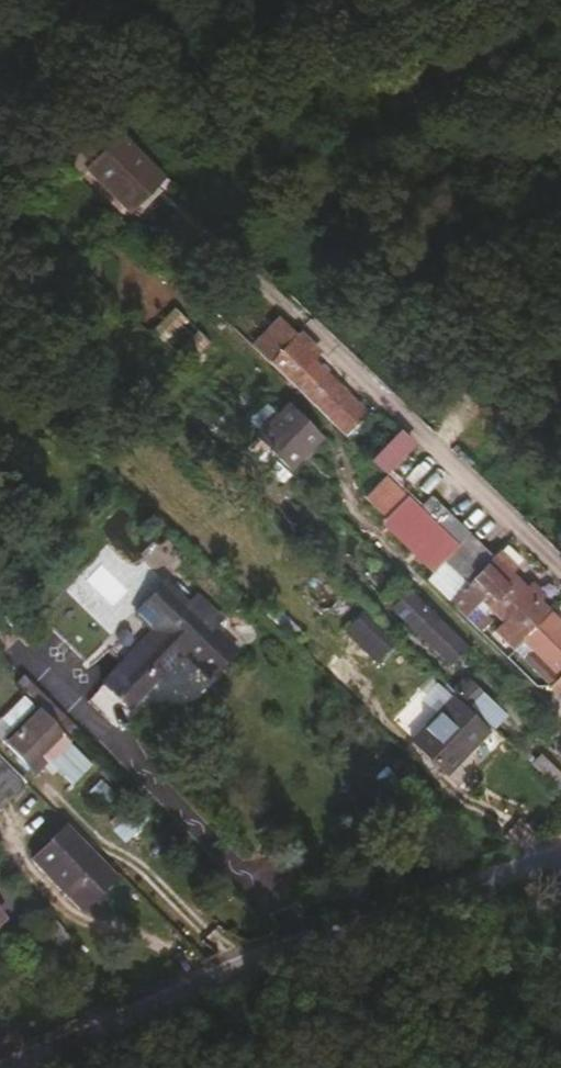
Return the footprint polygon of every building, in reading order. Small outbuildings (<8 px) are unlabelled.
[(68,141),(98,170),(121,145),(92,117),(68,141)] [(121,145),(98,170),(88,180),(133,222),(166,189),(121,145)] [(248,341),(343,431),(366,407),(311,353),(316,347),(278,310),(248,341)] [(247,402),(224,423),(255,454),(278,431),(247,402)] [(278,431),(255,454),(287,485),(320,450),(288,420),(278,431)] [(385,470),(411,437),(395,424),(368,457),(385,470)] [(470,590),(482,602),(510,574),(497,562),(470,590)] [(531,596),(510,574),(482,602),(503,623),(531,596)] [(531,596),(503,623),(560,681),(560,626),(531,596)] [(340,625),(372,658),(394,638),(361,604),(340,625)] [(389,622),(445,676),(463,659),(407,605),(389,622)] [(184,673),(210,698),(234,674),(204,642),(212,634),(198,619),(89,728),(109,749),(184,673)] [(59,713),(72,701),(47,678),(35,689),(59,713)] [(469,694),(454,708),(489,742),(504,728),(469,694)] [(440,791),(484,748),(449,714),(405,757),(440,791)] [(14,753),(0,738),(0,767),(14,753)] [(39,781),(72,813),(84,799),(73,789),(85,776),(65,756),(39,781)] [(41,861),(27,875),(46,894),(74,923),(110,888),(63,841),(41,861)] [(46,944),(65,964),(72,958),(53,938),(46,944)] [(65,964),(46,944),(43,947),(62,968),(65,964)]
